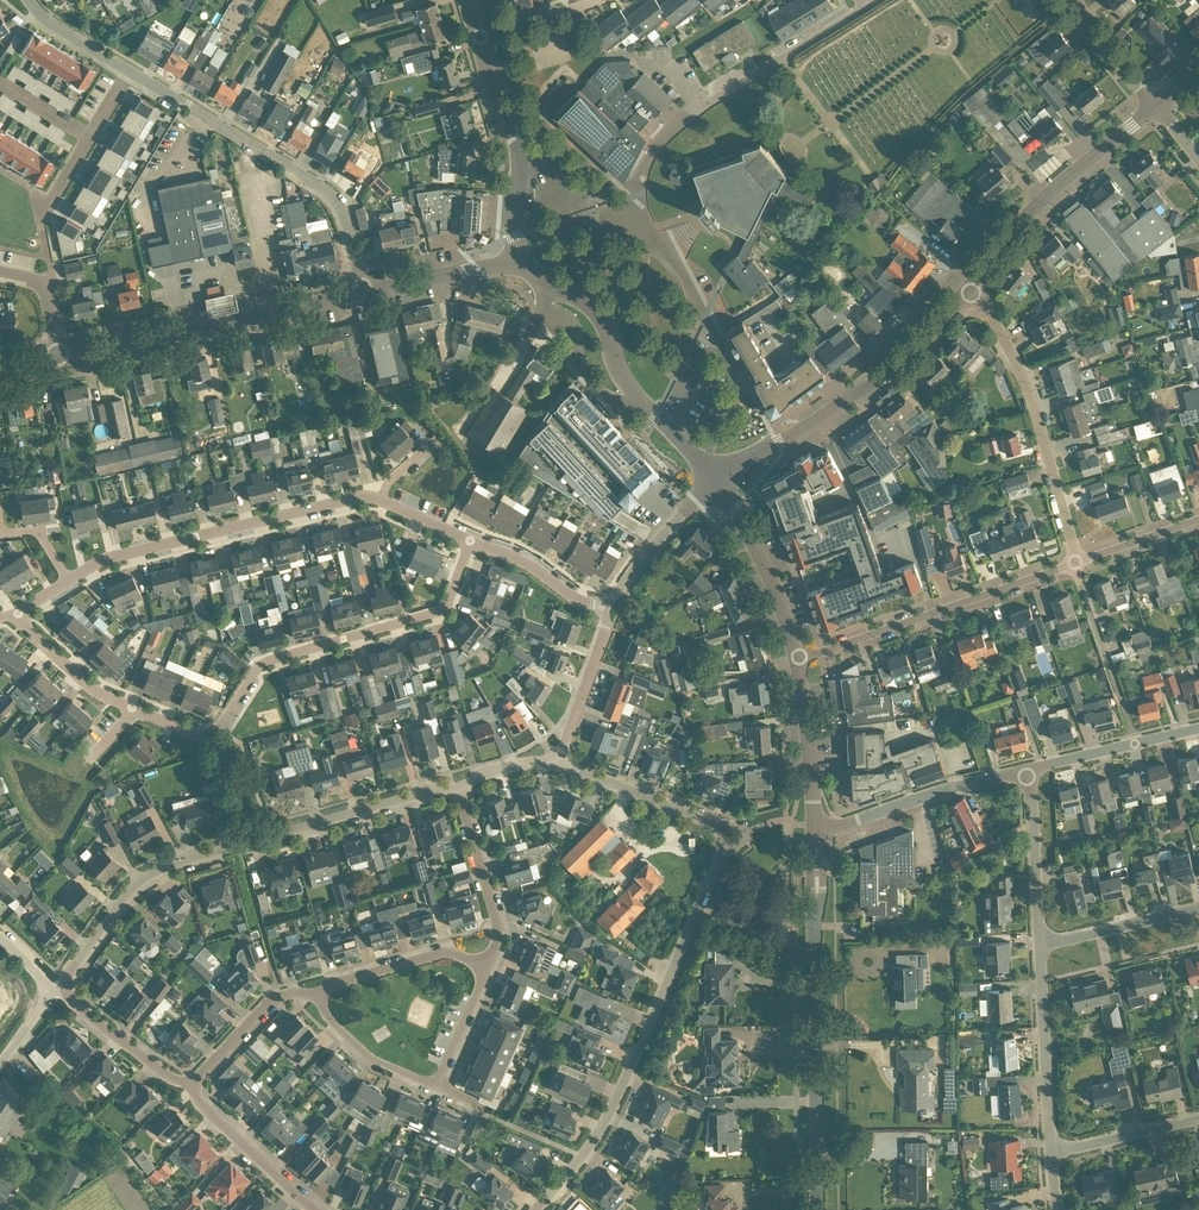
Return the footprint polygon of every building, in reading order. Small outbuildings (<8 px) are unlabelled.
[(155,9),(156,8),(151,0),(141,0),(139,2),(148,17),(157,11),(155,9)] [(178,3),(192,11),(198,0),(183,0),(178,3)] [(640,7),(655,27),(668,17),(666,14),(667,14),(660,5),(657,0),(649,0),(640,7)] [(660,5),(667,14),(666,14),(668,17),(675,26),(689,15),(678,0),(667,0),(660,5)] [(689,15),(703,4),(700,0),(678,0),(689,15)] [(714,10),(726,0),(706,0),(714,10)] [(782,8),(796,32),(809,24),(795,0),(782,8)] [(809,24),(822,16),(812,0),(795,0),(809,24)] [(822,16),(835,8),(830,0),(812,0),(822,16)] [(1121,13),(1130,6),(1136,1),(1135,0),(1113,0),(1111,1),(1121,13)] [(418,16),(420,23),(440,17),(436,2),(401,12),(403,20),(418,16)] [(392,3),(362,12),(366,25),(396,16),(392,3)] [(764,4),(759,9),(762,12),(767,8),(764,4)] [(640,7),(627,17),(633,27),(635,29),(639,35),(642,37),(655,27),(640,7)] [(1184,19),(1198,38),(1198,7),(1189,15),(1184,19)] [(721,8),(716,12),(719,17),(725,13),(721,8)] [(769,16),(783,40),(796,32),(782,8),(769,16)] [(620,9),(606,20),(621,39),(635,29),(633,27),(627,17),(620,9)] [(10,29),(0,13),(0,34),(10,29)] [(1148,15),(1137,27),(1162,50),(1157,55),(1171,68),(1174,64),(1175,64),(1188,51),(1193,46),(1173,27),(1171,29),(1154,13),(1150,17),(1148,15)] [(709,21),(704,14),(699,19),(704,25),(709,21)] [(392,60),(404,56),(402,49),(446,36),(440,17),(420,23),(423,32),(417,33),(416,31),(386,40),(392,60)] [(621,39),(606,20),(592,30),(605,48),(606,47),(608,50),(621,39)] [(123,21),(119,24),(123,31),(127,28),(123,21)] [(695,49),(706,66),(723,56),(729,67),(738,61),(736,58),(739,57),(734,49),(752,38),(741,21),(695,49)] [(192,45),(201,50),(215,28),(210,25),(208,27),(206,26),(200,35),(198,34),(192,45)] [(160,36),(172,44),(177,36),(177,35),(176,34),(178,31),(174,28),(172,31),(165,27),(160,36)] [(137,49),(154,59),(162,45),(154,40),(158,33),(150,28),(137,49)] [(215,28),(201,50),(210,55),(216,45),(214,44),(221,33),(214,29),(215,28)] [(335,35),(339,44),(349,39),(345,30),(335,35)] [(34,58),(46,39),(33,31),(22,50),(34,58)] [(1039,37),(1028,47),(1038,60),(1049,52),(1057,61),(1058,60),(1059,62),(1065,57),(1064,55),(1073,49),(1060,31),(1045,44),(1039,37)] [(12,53),(21,39),(15,35),(6,49),(12,53)] [(163,65),(179,74),(188,60),(181,56),(184,50),(186,51),(191,43),(180,36),(163,65)] [(254,44),(261,51),(268,43),(261,36),(254,44)] [(674,36),(667,42),(670,46),(677,40),(674,36)] [(648,37),(644,40),(650,48),(654,45),(648,37)] [(46,39),(34,58),(47,65),(58,47),(46,40),(47,39),(46,39)] [(287,43),(283,50),(295,57),(299,50),(287,43)] [(70,55),(58,47),(47,65),(59,73),(70,55)] [(436,47),(411,54),(416,71),(417,70),(427,67),(430,69),(433,68),(434,65),(436,65),(442,86),(459,82),(451,54),(440,57),(436,47)] [(260,86),(274,93),(295,57),(283,50),(281,49),(260,86)] [(1087,49),(1080,55),(1086,62),(1093,57),(1087,49)] [(70,55),(59,73),(71,80),(83,61),(82,61),(82,62),(70,55)] [(1023,55),(1017,59),(1023,66),(1029,62),(1023,55)] [(334,58),(332,65),(342,68),(344,62),(334,58)] [(579,87),(554,115),(574,133),(575,133),(576,135),(590,148),(590,147),(592,149),(592,150),(602,159),(603,158),(620,173),(623,172),(627,171),(640,146),(642,147),(647,137),(640,130),(652,117),(654,114),(656,116),(672,98),(644,72),(641,76),(631,67),(631,59),(605,61),(586,81),(587,82),(581,89),(579,87)] [(83,61),(71,80),(84,88),(86,84),(88,85),(93,77),(91,76),(95,69),(83,61)] [(244,73),(251,78),(259,66),(251,61),(244,73)] [(189,80),(205,89),(212,78),(211,78),(218,67),(210,62),(204,72),(196,68),(189,80)] [(21,68),(16,76),(21,79),(26,71),(21,68)] [(375,68),(364,71),(368,84),(370,84),(379,81),(375,68)] [(26,71),(21,79),(27,82),(31,74),(26,71)] [(1048,79),(1039,87),(1048,98),(1058,91),(1048,79)] [(214,95),(229,104),(237,91),(242,84),(234,80),(230,87),(222,82),(214,95)] [(307,84),(301,94),(306,98),(312,87),(313,85),(308,82),(307,84)] [(41,91),(46,94),(51,86),(46,83),(41,91)] [(1083,89),(1067,102),(1079,117),(1080,116),(1082,118),(1088,113),(1086,111),(1105,96),(1094,83),(1085,91),(1083,89)] [(46,94),(51,97),(56,89),(51,86),(46,94)] [(673,86),(668,91),(674,96),(678,91),(673,86)] [(238,110),(254,119),(266,99),(253,91),(248,99),(245,98),(238,110)] [(370,105),(364,94),(360,101),(368,107),(370,105)] [(155,121),(161,110),(140,97),(134,107),(132,105),(126,116),(144,126),(149,117),(155,121)] [(70,98),(65,106),(70,109),(75,101),(70,98)] [(436,99),(414,106),(414,107),(416,115),(417,117),(439,110),(436,99)] [(449,113),(441,116),(447,137),(456,134),(456,135),(473,130),(469,117),(471,115),(469,109),(467,109),(465,102),(448,107),(449,113)] [(1035,128),(1047,144),(1055,137),(1054,135),(1056,134),(1055,133),(1062,128),(1057,121),(1062,116),(1057,110),(1051,103),(1046,108),(1045,106),(1038,112),(1044,119),(1037,124),(1034,127),(1035,128)] [(301,115),(309,121),(317,110),(308,104),(301,115)] [(14,105),(9,114),(14,117),(19,109),(14,105)] [(19,109),(14,117),(19,120),(24,112),(19,109)] [(1025,109),(1008,123),(1019,136),(1025,131),(1028,134),(1035,128),(1034,127),(1037,124),(1025,109)] [(285,121),(290,113),(284,110),(279,117),(270,112),(263,124),(278,133),(285,121)] [(333,110),(325,123),(333,128),(341,114),(333,110)] [(144,126),(126,116),(120,126),(122,127),(116,136),(138,149),(144,139),(138,135),(144,126)] [(38,120),(33,128),(39,131),(43,123),(38,120)] [(43,123),(39,131),(44,135),(49,126),(43,123)] [(287,139),(303,148),(311,136),(310,135),(314,128),(308,124),(303,131),(295,126),(287,139)] [(327,130),(312,154),(328,163),(342,140),(327,130)] [(5,160),(18,138),(5,131),(0,140),(0,157),(5,160)] [(138,149),(116,136),(111,145),(109,144),(103,154),(120,165),(126,156),(131,160),(138,149)] [(62,137),(58,143),(69,150),(73,144),(62,137)] [(356,150),(376,162),(372,169),(379,173),(381,171),(385,165),(377,160),(382,152),(377,145),(364,137),(356,150)] [(5,160),(17,167),(30,146),(18,138),(5,160)] [(438,176),(442,176),(442,169),(457,170),(457,168),(473,169),(474,148),(457,146),(457,143),(437,148),(441,158),(438,157),(437,166),(439,166),(438,176)] [(750,233),(739,256),(743,260),(749,254),(757,237),(781,190),(810,204),(817,189),(786,174),(787,172),(774,158),(761,143),(743,149),(686,168),(680,165),(673,167),(670,174),(672,180),(679,183),(685,181),(688,175),(688,174),(695,172),(705,204),(701,207),(706,213),(705,213),(709,218),(710,217),(715,223),(720,218),(750,233)] [(1004,173),(1015,163),(999,143),(986,153),(993,162),(987,168),(991,172),(979,182),(992,197),(1011,181),(1004,173)] [(42,153),(30,146),(17,167),(29,174),(28,175),(28,176),(42,153)] [(1127,171),(1136,182),(1143,176),(1143,177),(1146,175),(1155,186),(1163,180),(1154,168),(1160,164),(1151,151),(1134,165),(1127,171)] [(364,167),(355,162),(359,155),(353,152),(349,158),(348,158),(340,171),(356,180),(364,167)] [(42,153),(28,176),(41,183),(49,171),(51,172),(56,164),(54,163),(55,161),(42,153)] [(120,165),(103,154),(96,164),(98,166),(93,175),(114,188),(121,177),(115,174),(120,165)] [(1054,155),(1037,169),(1044,178),(1062,163),(1054,155)] [(137,175),(130,171),(126,178),(132,182),(137,175)] [(369,182),(381,193),(389,185),(377,173),(369,182)] [(932,173),(906,204),(929,222),(932,218),(941,226),(936,231),(952,244),(979,212),(932,173)] [(114,188),(93,175),(87,184),(85,183),(79,193),(97,204),(102,195),(108,198),(114,188)] [(210,176),(158,187),(163,211),(223,198),(220,186),(213,188),(210,176)] [(869,182),(876,190),(883,185),(876,177),(869,182)] [(1087,197),(1096,207),(1100,213),(1123,194),(1110,179),(1087,197)] [(358,195),(364,200),(374,189),(368,184),(358,195)] [(479,231),(481,199),(471,198),(471,196),(472,188),(451,187),(416,192),(417,194),(419,203),(420,208),(421,208),(423,220),(425,219),(427,230),(436,228),(434,218),(441,217),(440,229),(469,232),(469,230),(479,231)] [(1147,196),(1149,199),(1156,207),(1160,212),(1169,205),(1156,189),(1147,196)] [(97,204),(79,193),(73,203),(75,204),(69,214),(91,227),(97,216),(91,213),(97,204)] [(417,194),(409,195),(410,204),(419,203),(417,194)] [(223,198),(163,211),(169,240),(174,261),(233,248),(229,231),(237,230),(240,229),(233,196),(223,198)] [(1063,215),(1114,280),(1138,261),(1086,196),(1063,215)] [(1156,207),(1149,199),(1154,206),(1117,234),(1138,261),(1148,253),(1165,240),(1174,232),(1155,208),(1156,207)] [(393,208),(393,211),(401,244),(420,240),(414,214),(405,216),(403,206),(393,208)] [(1167,222),(1178,225),(1182,213),(1171,210),(1167,222)] [(401,244),(393,211),(375,215),(380,236),(373,238),(376,249),(401,244)] [(82,228),(67,218),(61,228),(59,227),(57,230),(62,254),(77,251),(75,239),(82,228)] [(292,236),(279,239),(288,279),(339,268),(341,265),(336,240),(317,244),(314,231),(311,232),(308,222),(290,226),(292,236)] [(237,230),(229,231),(233,248),(237,266),(254,262),(247,234),(238,236),(237,230)] [(897,254),(877,279),(903,303),(937,262),(900,232),(892,242),(912,258),(905,267),(901,263),(904,260),(897,254)] [(1165,240),(1148,253),(1150,255),(1177,252),(1174,232),(1165,240)] [(149,245),(147,245),(152,265),(174,261),(169,240),(163,242),(162,235),(148,238),(149,245)] [(1082,253),(1080,251),(1072,242),(1067,247),(1055,235),(1041,247),(1046,253),(1039,259),(1051,280),(1060,275),(1055,265),(1063,257),(1060,253),(1062,251),(1072,261),(1082,253)] [(1171,264),(1173,274),(1180,273),(1188,271),(1198,270),(1198,253),(1177,256),(1178,263),(1171,264)] [(725,265),(738,280),(757,263),(753,258),(752,258),(749,254),(743,260),(739,256),(738,254),(725,265)] [(64,264),(68,279),(84,275),(80,260),(64,264)] [(1001,282),(1016,294),(1032,274),(1017,262),(1001,282)] [(104,267),(108,284),(123,281),(119,263),(104,267)] [(757,263),(738,280),(750,295),(752,293),(753,294),(771,278),(757,263)] [(870,309),(858,321),(872,335),(903,303),(877,279),(866,269),(858,277),(875,293),(865,304),(870,309)] [(127,282),(125,283),(127,290),(119,292),(122,307),(139,303),(136,288),(135,288),(134,283),(139,282),(136,270),(125,273),(127,282)] [(794,270),(787,275),(793,282),(799,277),(794,270)] [(1181,281),(1182,288),(1198,286),(1198,270),(1188,271),(1189,280),(1181,281)] [(774,286),(782,295),(795,285),(793,282),(787,275),(774,286)] [(1040,278),(1033,282),(1043,299),(1050,295),(1040,278)] [(1126,285),(1127,288),(1130,290),(1133,289),(1135,287),(1134,283),(1131,282),(1128,282),(1126,285)] [(219,284),(207,287),(209,295),(221,292),(219,284)] [(73,303),(76,317),(97,312),(96,310),(107,308),(106,301),(104,302),(101,289),(91,291),(90,285),(83,287),(85,300),(73,303)] [(817,286),(811,291),(817,299),(824,294),(817,286)] [(1163,289),(1166,303),(1168,302),(1179,300),(1176,286),(1163,289)] [(1122,295),(1126,309),(1133,308),(1130,293),(1122,295)] [(234,294),(207,300),(211,317),(238,311),(234,294)] [(1073,296),(1064,302),(1069,311),(1079,305),(1073,296)] [(810,337),(802,343),(811,354),(818,364),(825,358),(833,367),(861,345),(860,345),(867,339),(845,314),(837,305),(831,298),(812,313),(830,336),(817,346),(810,337)] [(777,299),(725,331),(733,344),(732,345),(738,354),(739,353),(752,374),(755,371),(759,378),(755,380),(768,404),(767,404),(772,414),(782,409),(781,408),(792,398),(795,401),(828,377),(825,373),(818,364),(811,354),(778,378),(768,364),(769,363),(746,326),(751,323),(781,304),(777,299)] [(16,328),(14,309),(13,309),(12,300),(3,301),(4,310),(0,311),(0,329),(16,328)] [(843,300),(837,305),(845,314),(851,309),(843,300)] [(1163,303),(1155,305),(1158,319),(1169,317),(1182,315),(1183,315),(1180,300),(1179,300),(1168,302),(1166,303),(1163,303)] [(1040,322),(1032,327),(1040,342),(1060,331),(1053,319),(1063,314),(1056,302),(1035,313),(1040,322)] [(439,303),(402,312),(408,338),(425,334),(425,335),(427,334),(425,326),(427,326),(434,357),(446,354),(439,324),(443,323),(439,303)] [(453,343),(457,364),(467,361),(474,333),(489,337),(488,341),(497,343),(498,341),(510,344),(516,323),(503,319),(504,313),(467,304),(462,323),(463,324),(460,335),(453,335),(453,343)] [(1112,306),(1116,325),(1126,323),(1122,304),(1112,306)] [(1185,310),(1189,326),(1198,324),(1198,323),(1198,307),(1185,310)] [(361,328),(374,383),(407,376),(398,334),(397,334),(392,314),(362,321),(364,328),(361,328)] [(351,323),(323,330),(336,385),(343,383),(345,395),(361,391),(358,379),(363,378),(351,323)] [(1193,342),(1198,341),(1198,323),(1198,324),(1189,326),(1193,342)] [(964,328),(945,349),(967,368),(981,352),(990,360),(995,354),(989,343),(977,332),(973,336),(964,328)] [(323,330),(309,333),(313,352),(328,349),(323,330)] [(279,340),(262,343),(267,363),(284,359),(284,358),(291,356),(300,354),(296,336),(279,340)] [(1175,348),(1166,350),(1168,358),(1189,353),(1187,344),(1189,344),(1187,336),(1185,336),(1175,339),(1177,347),(1176,348),(1175,348)] [(1108,337),(1100,340),(1104,350),(1112,347),(1108,337)] [(1080,348),(1084,358),(1104,350),(1100,340),(1080,348)] [(526,363),(507,396),(496,389),(469,434),(502,454),(528,409),(517,402),(536,369),(546,375),(557,358),(536,345),(525,363),(526,363)] [(232,350),(234,362),(236,369),(243,368),(245,378),(254,376),(251,366),(253,366),(248,346),(232,350)] [(454,353),(446,354),(434,357),(439,381),(443,381),(445,395),(463,392),(454,353)] [(1165,359),(1164,359),(1164,360),(1164,361),(1166,368),(1170,371),(1177,369),(1176,367),(1186,365),(1192,364),(1189,353),(1168,358),(1165,359)] [(300,354),(291,356),(293,361),(296,375),(313,371),(310,357),(301,359),(300,354)] [(919,375),(931,387),(951,367),(939,355),(919,375)] [(209,375),(210,375),(206,356),(189,360),(194,379),(202,377),(204,387),(212,386),(209,375)] [(1001,375),(1005,370),(998,357),(993,363),(1001,375)] [(1051,365),(1056,379),(1079,371),(1075,357),(1051,365)] [(253,369),(258,390),(266,388),(261,367),(253,369)] [(138,392),(141,404),(165,399),(161,377),(151,379),(149,369),(133,373),(138,393),(138,392)] [(1076,388),(1078,395),(1092,390),(1100,388),(1098,381),(1084,385),(1079,371),(1056,379),(1060,393),(1076,388)] [(558,393),(515,460),(608,518),(624,503),(626,505),(637,496),(636,495),(642,489),(640,488),(657,472),(572,380),(558,393)] [(57,399),(63,423),(86,418),(87,419),(95,417),(96,423),(108,420),(104,402),(92,405),(87,383),(64,388),(66,397),(57,399)] [(896,385),(877,401),(882,408),(909,440),(936,479),(947,472),(947,465),(945,436),(934,419),(915,432),(907,421),(919,413),(896,385)] [(1065,406),(1069,420),(1100,410),(1098,402),(1112,398),(1108,385),(1100,388),(1092,390),(1078,395),(1081,401),(1065,406)] [(1184,403),(1186,409),(1195,407),(1198,406),(1198,389),(1188,391),(1191,401),(1184,403)] [(16,405),(7,407),(10,425),(29,422),(28,413),(33,412),(30,394),(15,397),(16,405)] [(209,399),(214,421),(223,419),(218,397),(209,399)] [(104,402),(108,420),(112,437),(129,433),(121,398),(104,402)] [(1195,407),(1188,409),(1192,421),(1198,419),(1195,407)] [(875,414),(868,418),(894,452),(900,448),(907,442),(909,440),(882,408),(875,414)] [(1092,413),(1069,420),(1074,434),(1090,429),(1087,421),(1094,419),(1092,413)] [(846,440),(842,443),(851,455),(852,455),(858,462),(875,450),(879,456),(872,461),(873,462),(881,472),(882,473),(882,474),(883,473),(900,461),(894,452),(868,418),(843,437),(846,440)] [(405,419),(390,432),(407,452),(410,449),(408,447),(415,440),(408,432),(413,427),(405,419)] [(938,425),(945,434),(953,428),(947,419),(938,425)] [(1115,421),(1108,424),(1109,429),(1109,431),(1117,429),(1115,421)] [(1148,421),(1134,425),(1138,438),(1152,434),(1148,421)] [(363,422),(356,424),(359,438),(366,437),(363,422)] [(1094,427),(1096,435),(1109,429),(1108,424),(1107,423),(1094,427)] [(348,425),(352,440),(359,438),(356,424),(348,425)] [(313,427),(306,429),(310,445),(317,443),(313,427)] [(1109,429),(1096,435),(1098,444),(1127,437),(1124,427),(1117,429),(1109,431),(1109,429)] [(306,429),(299,431),(303,446),(310,445),(306,429)] [(407,452),(390,432),(375,446),(382,455),(387,450),(395,459),(402,452),(404,455),(407,452)] [(1017,433),(1003,437),(1007,454),(1022,450),(1017,433)] [(178,435),(93,455),(98,474),(183,454),(178,435)] [(277,436),(269,438),(273,453),(281,451),(279,443),(277,436)] [(248,443),(252,459),(272,454),(269,438),(248,443)] [(996,439),(982,443),(985,454),(999,450),(996,439)] [(1185,472),(1189,482),(1198,479),(1198,483),(1198,441),(1190,444),(1198,467),(1185,472)] [(1077,448),(1085,473),(1102,468),(1100,463),(1108,461),(1106,453),(1098,456),(1094,442),(1077,448)] [(341,446),(330,449),(337,478),(338,481),(343,480),(342,477),(349,475),(343,453),(343,454),(341,446)] [(319,452),(321,461),(326,480),(337,478),(330,449),(319,452)] [(799,466),(764,484),(773,502),(785,538),(787,537),(796,565),(824,555),(824,554),(831,551),(832,552),(850,546),(859,574),(833,583),(834,584),(828,586),(828,585),(808,592),(821,628),(839,621),(839,620),(873,608),(871,602),(904,590),(904,591),(923,585),(914,562),(883,573),(858,502),(857,503),(829,449),(814,458),(810,452),(796,460),(799,466)] [(354,451),(343,453),(349,475),(360,472),(354,451)] [(305,456),(294,459),(301,489),(313,486),(308,465),(306,456),(305,456)] [(171,466),(172,469),(184,466),(182,458),(170,460),(171,466)] [(283,461),(282,462),(283,464),(290,492),(301,489),(294,459),(283,461)] [(162,468),(171,466),(170,460),(161,462),(162,468)] [(1176,463),(1151,472),(1158,490),(1161,489),(1164,499),(1182,493),(1180,487),(1184,486),(1184,487),(1185,486),(1177,462),(1176,463)] [(58,466),(47,468),(49,483),(60,481),(58,466)] [(190,466),(182,468),(185,477),(193,475),(190,466)] [(134,470),(136,481),(147,478),(144,467),(134,470)] [(242,470),(235,471),(239,490),(246,488),(249,501),(263,498),(257,472),(250,474),(251,480),(245,481),(242,470)] [(223,480),(217,481),(224,508),(236,505),(233,491),(239,490),(235,471),(228,472),(231,485),(224,487),(223,480)] [(263,471),(257,472),(263,498),(276,495),(272,478),(265,480),(263,471)] [(857,488),(864,504),(867,509),(891,496),(902,490),(893,471),(884,478),(882,474),(857,488)] [(1005,479),(1008,490),(1031,484),(1028,472),(1005,479)] [(1128,476),(1133,490),(1142,487),(1137,473),(1128,476)] [(1088,482),(1092,492),(1103,488),(1100,478),(1088,482)] [(80,480),(77,481),(80,494),(85,493),(83,485),(86,484),(85,479),(80,480)] [(224,508),(217,481),(211,483),(213,492),(207,494),(211,511),(224,508)] [(1117,497),(1110,500),(1116,515),(1131,510),(1122,487),(1114,489),(1117,497)] [(461,509),(473,516),(485,497),(473,489),(461,509)] [(183,490),(178,491),(184,517),(197,514),(193,497),(186,499),(183,490)] [(184,517),(178,491),(172,493),(174,502),(167,503),(171,521),(184,517)] [(1116,515),(1110,500),(1104,502),(1101,494),(1097,495),(1097,496),(1094,497),(1096,504),(1101,520),(1116,515)] [(54,496),(34,498),(37,519),(50,517),(49,508),(55,507),(54,496)] [(486,524),(488,520),(497,504),(485,497),(473,516),(486,524)] [(37,519),(34,498),(14,500),(16,513),(22,512),(23,521),(37,519)] [(488,520),(500,527),(512,507),(500,499),(497,504),(488,520)] [(153,500),(139,503),(144,522),(157,519),(153,500)] [(512,507),(500,527),(513,535),(525,514),(518,511),(522,505),(516,501),(513,507),(512,507)] [(95,503),(83,506),(88,527),(100,524),(95,503)] [(139,503),(126,506),(131,526),(144,522),(139,503)] [(88,527),(83,506),(72,508),(77,529),(88,527)] [(131,526),(126,506),(112,510),(117,529),(131,526)] [(1024,519),(1014,522),(1017,529),(1024,548),(1040,542),(1028,509),(1021,512),(1024,519)] [(522,533),(534,541),(547,519),(535,512),(522,533)] [(547,548),(550,544),(559,527),(547,519),(534,541),(547,548)] [(971,533),(978,553),(991,548),(994,558),(1024,548),(1017,529),(1014,522),(1003,526),(1006,534),(988,540),(984,529),(971,533)] [(380,523),(367,526),(373,552),(379,551),(377,542),(384,540),(380,523)] [(559,527),(550,544),(562,552),(574,531),(561,523),(559,527)] [(915,529),(924,561),(936,557),(927,525),(915,529)] [(367,526),(354,529),(356,539),(358,547),(366,545),(368,553),(373,552),(367,526)] [(677,551),(685,558),(685,559),(695,547),(706,557),(718,543),(699,526),(687,540),(677,551)] [(339,527),(326,530),(331,551),(337,549),(344,547),(343,543),(339,527)] [(619,528),(616,534),(624,538),(627,532),(619,528)] [(326,530),(312,533),(316,551),(319,561),(332,557),(331,551),(326,530)] [(632,540),(638,544),(641,538),(636,535),(632,540)] [(298,536),(285,539),(289,559),(303,556),(298,536)] [(289,559),(285,539),(271,542),(278,569),(291,566),(289,559)] [(566,559),(578,567),(590,546),(578,539),(566,559)] [(591,575),(593,571),(602,553),(598,550),(601,545),(594,541),(591,546),(590,546),(578,567),(591,575)] [(5,546),(8,551),(13,548),(10,543),(5,546)] [(408,562),(421,568),(431,545),(427,543),(426,547),(417,543),(412,553),(406,550),(401,561),(407,563),(408,562)] [(955,544),(939,549),(948,574),(967,568),(961,552),(959,553),(955,544)] [(431,545),(421,568),(431,573),(431,574),(439,577),(443,567),(438,564),(442,554),(433,550),(434,547),(431,545)] [(258,547),(244,550),(249,570),(262,567),(258,547)] [(602,553),(593,571),(605,578),(618,557),(605,549),(602,553)] [(249,570),(244,550),(231,553),(235,573),(249,570)] [(381,552),(374,554),(378,568),(384,566),(381,552)] [(24,554),(14,560),(25,578),(35,572),(24,554)] [(354,555),(346,557),(350,575),(358,573),(356,563),(354,555)] [(203,559),(208,579),(219,575),(226,603),(235,601),(231,583),(225,564),(218,566),(216,556),(203,559)] [(192,581),(208,579),(203,559),(188,562),(192,581)] [(4,566),(0,560),(0,583),(5,591),(15,585),(4,566)] [(14,560),(4,566),(15,585),(17,588),(21,585),(19,582),(25,578),(14,560)] [(1155,597),(1158,606),(1186,597),(1182,584),(1173,587),(1169,576),(1167,577),(1162,561),(1147,566),(1150,573),(1135,578),(1138,587),(1158,581),(1160,586),(1158,586),(1161,595),(1155,597)] [(363,562),(356,563),(358,573),(366,571),(363,562)] [(321,563),(313,565),(317,583),(325,581),(321,563)] [(176,565),(163,568),(169,594),(175,593),(172,584),(180,582),(176,565)] [(304,568),(308,585),(317,583),(313,565),(305,567),(305,568),(304,568)] [(169,594),(163,568),(150,572),(154,588),(160,587),(163,596),(169,594)] [(507,577),(524,583),(527,575),(510,569),(507,577)] [(335,570),(327,571),(329,579),(336,577),(335,570)] [(280,572),(272,574),(276,592),(284,590),(280,572)] [(481,572),(476,585),(495,592),(500,579),(481,572)] [(701,572),(688,586),(699,596),(715,589),(712,583),(701,572)] [(350,575),(349,575),(353,595),(363,592),(358,573),(350,575)] [(276,592),(272,574),(264,576),(268,594),(276,592)] [(378,574),(372,576),(374,586),(381,585),(378,574)] [(133,576),(120,582),(130,603),(135,601),(134,600),(142,596),(133,576)] [(695,605),(688,608),(690,612),(691,611),(693,617),(705,611),(706,612),(715,608),(713,604),(727,598),(729,600),(743,594),(735,576),(721,582),(722,585),(715,589),(699,596),(692,600),(695,605)] [(293,579),(289,580),(287,584),(287,588),(295,586),(293,579)] [(1095,584),(1101,601),(1107,599),(1109,607),(1128,600),(1125,592),(1130,591),(1127,583),(1113,588),(1110,579),(1095,584)] [(239,581),(231,583),(235,601),(243,599),(239,581)] [(325,581),(317,583),(325,615),(331,613),(335,625),(348,622),(343,602),(342,596),(329,599),(325,581)] [(130,603),(120,582),(107,588),(117,608),(124,605),(124,606),(130,603)] [(314,611),(303,613),(308,634),(321,630),(318,616),(325,615),(317,583),(308,585),(314,611)] [(386,583),(381,585),(387,611),(400,608),(396,591),(388,592),(386,583)] [(387,611),(381,585),(374,586),(377,595),(370,597),(374,614),(387,611)] [(495,592),(476,585),(471,598),(480,601),(477,607),(503,616),(505,609),(498,606),(503,593),(496,591),(495,592)] [(188,591),(192,609),(201,607),(197,589),(188,591)] [(252,590),(246,593),(248,598),(254,595),(252,590)] [(276,592),(279,605),(280,610),(288,608),(284,590),(276,592)] [(1068,593),(1052,599),(1058,616),(1060,623),(1057,624),(1062,637),(1081,630),(1068,593)] [(743,594),(729,600),(737,619),(751,612),(743,594)] [(168,595),(160,597),(162,609),(171,607),(169,599),(168,595)] [(343,602),(348,622),(361,619),(357,598),(343,602)] [(60,629),(69,638),(83,623),(78,619),(83,612),(74,603),(69,608),(65,604),(64,601),(57,606),(60,609),(59,610),(63,615),(68,620),(60,629)] [(239,605),(243,623),(253,621),(249,602),(239,605)] [(683,603),(661,613),(666,623),(688,614),(683,603)] [(280,610),(279,605),(267,608),(271,624),(255,628),(259,647),(283,641),(278,622),(283,621),(280,610)] [(1012,615),(1003,619),(1008,634),(1025,628),(1023,623),(1029,621),(1033,620),(1033,618),(1029,606),(1011,612),(1012,615)] [(288,611),(294,637),(308,634),(303,613),(301,607),(288,611)] [(554,618),(551,626),(560,629),(558,636),(572,641),(579,623),(565,618),(567,613),(554,607),(550,616),(554,618)] [(168,616),(166,622),(181,628),(187,612),(168,616)] [(470,613),(461,624),(480,640),(485,635),(493,626),(486,620),(483,624),(470,613)] [(491,622),(508,628),(511,620),(494,614),(491,622)] [(98,615),(93,620),(102,629),(107,624),(98,615)] [(1033,620),(1029,621),(1037,643),(1043,641),(1049,639),(1041,616),(1033,618),(1033,620)] [(135,617),(128,622),(134,629),(141,623),(135,617)] [(167,617),(156,620),(158,629),(162,631),(167,617)] [(1052,618),(1043,621),(1046,628),(1055,625),(1052,618)] [(524,619),(520,632),(530,635),(531,635),(539,638),(548,642),(552,629),(524,619)] [(228,629),(233,637),(245,631),(242,621),(228,629)] [(88,637),(93,642),(103,631),(93,622),(88,627),(83,623),(69,638),(79,647),(88,637)] [(480,640),(461,624),(452,634),(468,648),(477,637),(480,640)] [(764,652),(757,627),(731,634),(729,626),(709,632),(711,641),(730,636),(734,651),(743,649),(745,658),(746,657),(748,667),(767,662),(764,652)] [(147,641),(153,645),(161,631),(154,628),(147,641)] [(1147,628),(1132,633),(1132,635),(1139,653),(1146,651),(1154,648),(1147,628)] [(191,629),(182,632),(185,640),(194,637),(191,629)] [(1106,641),(1114,642),(1116,631),(1107,630),(1106,641)] [(90,656),(99,665),(113,650),(108,646),(113,640),(103,631),(93,642),(98,647),(90,656)] [(958,641),(967,668),(977,664),(974,655),(987,650),(988,655),(998,652),(993,638),(986,640),(983,632),(958,641)] [(437,634),(424,638),(431,666),(444,662),(442,653),(437,634)] [(201,635),(196,645),(201,648),(206,638),(201,635)] [(424,638),(410,642),(416,662),(417,661),(420,669),(431,666),(424,638)] [(655,654),(645,651),(648,644),(633,638),(626,654),(642,660),(642,659),(651,663),(655,654)] [(505,642),(501,649),(542,674),(546,666),(560,671),(567,654),(552,648),(552,649),(543,646),(538,657),(534,655),(533,656),(515,645),(513,648),(505,642)] [(931,643),(915,649),(920,663),(916,665),(921,682),(942,674),(936,658),(937,658),(931,643)] [(5,668),(16,652),(5,644),(0,651),(0,664),(5,668)] [(113,650),(99,665),(109,674),(118,664),(123,669),(136,654),(126,645),(118,655),(113,650)] [(396,646),(382,650),(389,670),(388,670),(390,678),(396,698),(406,695),(402,680),(404,676),(412,674),(409,664),(401,666),(396,646)] [(1111,655),(1113,662),(1131,656),(1129,649),(1111,655)] [(382,650),(369,654),(374,672),(377,682),(390,678),(388,670),(389,670),(382,650)] [(462,651),(459,655),(460,659),(461,661),(466,660),(467,656),(462,651)] [(16,652),(5,668),(17,676),(28,659),(16,652)] [(890,663),(880,666),(884,678),(894,674),(896,681),(906,678),(906,680),(914,677),(911,668),(912,668),(906,652),(888,658),(890,663)] [(225,661),(235,669),(240,663),(231,654),(225,661)] [(354,657),(341,661),(347,680),(359,677),(360,677),(354,657)] [(165,666),(147,658),(141,671),(148,674),(142,687),(154,692),(165,666)] [(460,659),(452,662),(458,680),(466,678),(461,661),(460,659)] [(341,661),(327,665),(333,684),(334,684),(347,680),(341,661)] [(842,676),(849,724),(895,718),(893,699),(892,693),(887,693),(886,690),(881,691),(879,681),(878,681),(877,672),(869,673),(860,674),(858,661),(842,670),(843,676),(842,676)] [(452,662),(444,664),(450,682),(458,680),(452,662)] [(184,674),(165,666),(154,692),(166,698),(171,685),(178,688),(184,674)] [(1021,666),(1009,670),(1016,689),(1027,685),(1021,666)] [(665,683),(674,681),(671,670),(670,667),(661,670),(665,683)] [(717,667),(699,672),(701,683),(720,679),(717,667)] [(527,692),(536,699),(540,701),(551,686),(537,677),(523,668),(518,675),(532,684),(527,692)] [(671,670),(674,681),(677,689),(695,684),(690,668),(677,672),(677,669),(671,670)] [(313,669),(300,673),(306,692),(318,689),(319,689),(313,669)] [(26,696),(31,702),(36,696),(51,680),(40,671),(21,692),(26,696)] [(952,671),(934,677),(939,692),(946,689),(948,693),(958,690),(952,671)] [(420,672),(412,674),(413,680),(417,692),(425,690),(420,672)] [(1141,677),(1144,690),(1163,685),(1160,672),(1141,677)] [(300,673),(286,677),(292,697),(306,692),(300,673)] [(202,682),(184,674),(178,688),(184,691),(179,703),(191,708),(202,682)] [(202,682),(191,708),(203,713),(208,701),(215,704),(224,682),(206,674),(206,675),(202,682)] [(511,688),(520,697),(527,690),(512,674),(504,680),(511,688)] [(1164,678),(1171,696),(1180,693),(1174,674),(1164,678)] [(618,675),(610,695),(646,706),(648,687),(618,675)] [(1193,705),(1198,704),(1198,676),(1182,680),(1185,690),(1189,689),(1193,705)] [(1065,682),(1072,702),(1082,698),(1075,679),(1065,682)] [(36,696),(31,702),(38,706),(43,711),(62,690),(51,680),(36,696)] [(652,680),(648,690),(650,691),(663,696),(667,686),(652,680)] [(739,685),(740,694),(741,703),(755,701),(769,699),(767,680),(752,682),(752,683),(739,685)] [(1064,680),(1055,683),(1060,697),(1067,694),(1064,683),(1065,683),(1064,680)] [(16,686),(13,683),(7,691),(10,694),(16,686)] [(377,684),(370,686),(375,703),(376,703),(383,701),(378,684),(377,684)] [(370,686),(362,688),(367,705),(368,705),(375,703),(370,686)] [(706,690),(708,699),(720,696),(718,687),(706,690)] [(520,697),(511,688),(505,693),(514,702),(520,697)] [(1139,703),(1142,717),(1160,713),(1157,700),(1163,699),(1160,689),(1146,692),(1149,700),(1139,703)] [(911,690),(892,693),(893,699),(912,697),(911,690)] [(4,714),(17,700),(11,693),(0,705),(0,711),(4,714)] [(352,697),(352,699),(353,704),(362,701),(360,694),(352,697)] [(610,695),(604,712),(619,718),(628,721),(631,714),(622,711),(626,701),(610,695)] [(1012,698),(1018,716),(1027,713),(1023,700),(1021,695),(1012,698)] [(337,696),(329,698),(334,715),(335,715),(342,713),(337,696)] [(1033,727),(1045,723),(1035,696),(1023,700),(1027,713),(1033,727)] [(292,697),(284,700),(293,727),(301,724),(299,718),(292,697)] [(1089,725),(1096,723),(1098,729),(1099,729),(1115,725),(1116,725),(1111,707),(1108,697),(1099,699),(1102,710),(1095,711),(1095,710),(1085,712),(1088,725),(1089,725)] [(62,722),(67,726),(84,707),(74,698),(58,716),(63,721),(62,722)] [(329,698),(321,700),(324,712),(326,717),(334,715),(329,698)] [(420,700),(426,717),(436,714),(432,698),(420,700)] [(503,715),(513,731),(526,723),(516,708),(515,708),(509,699),(503,704),(508,712),(503,715)] [(375,705),(379,719),(398,713),(395,700),(375,705)] [(489,704),(465,712),(470,727),(473,726),(479,742),(495,736),(489,721),(497,718),(489,704)] [(1056,709),(1059,720),(1050,722),(1054,739),(1065,736),(1066,740),(1073,738),(1072,735),(1074,734),(1067,706),(1056,709)] [(84,707),(67,726),(71,730),(73,729),(78,734),(95,716),(84,707)] [(360,710),(344,715),(347,726),(363,721),(360,710)] [(631,727),(635,729),(648,734),(653,720),(636,712),(631,727)] [(33,732),(42,722),(35,715),(18,734),(25,741),(27,739),(33,732)] [(447,715),(439,717),(449,750),(464,745),(459,728),(466,726),(462,715),(448,720),(447,715)] [(944,718),(938,719),(940,729),(947,727),(944,718)] [(702,725),(703,738),(722,736),(721,734),(729,734),(729,729),(743,727),(742,720),(702,725)] [(1017,730),(1010,732),(1014,749),(1029,745),(1025,729),(1024,729),(1022,720),(1016,722),(1017,730)] [(410,728),(418,759),(439,753),(430,722),(410,728)] [(677,722),(670,734),(679,739),(676,746),(688,750),(685,727),(677,722)] [(591,742),(617,752),(624,734),(599,723),(591,742)] [(981,726),(983,733),(992,730),(991,723),(981,726)] [(312,726),(314,734),(322,732),(320,724),(312,726)] [(1008,724),(993,727),(998,752),(1014,749),(1010,732),(1008,724)] [(746,726),(748,749),(754,749),(771,748),(770,725),(746,726)] [(377,750),(382,769),(407,762),(398,730),(386,734),(389,746),(377,750)] [(863,730),(849,731),(852,795),(861,801),(945,771),(940,758),(933,738),(915,744),(916,747),(900,753),(901,758),(883,765),(882,749),(886,749),(885,730),(863,731),(863,730)] [(634,757),(643,734),(633,731),(624,754),(634,757)] [(33,732),(27,739),(32,744),(38,737),(33,732)] [(280,734),(273,736),(276,744),(283,742),(280,734)] [(659,740),(643,734),(637,750),(646,753),(641,767),(655,772),(663,775),(670,758),(662,755),(665,748),(657,745),(659,740)] [(130,748),(146,762),(161,745),(150,735),(147,739),(142,735),(130,748)] [(348,737),(332,741),(336,753),(351,749),(348,737)] [(973,739),(975,745),(982,744),(980,737),(973,739)] [(307,739),(296,743),(297,748),(301,761),(309,759),(312,758),(307,739)] [(52,744),(47,749),(53,754),(56,751),(56,748),(52,744)] [(287,751),(286,751),(286,752),(289,764),(293,763),(301,761),(297,748),(287,751)] [(684,751),(684,756),(680,756),(681,767),(683,767),(683,776),(687,776),(687,764),(688,764),(687,752),(684,751)] [(312,758),(309,759),(312,770),(309,771),(314,788),(339,781),(334,764),(330,752),(321,755),(314,757),(312,758)] [(343,761),(348,779),(373,771),(368,754),(343,761)] [(1178,760),(1183,779),(1195,776),(1196,784),(1198,783),(1198,768),(1196,755),(1178,760)] [(746,784),(746,789),(749,789),(753,793),(753,795),(764,795),(764,785),(772,785),(772,765),(755,766),(755,761),(743,761),(733,762),(734,770),(746,769),(746,784)] [(701,772),(695,791),(705,795),(706,797),(710,799),(712,797),(715,798),(723,776),(730,776),(730,762),(713,763),(700,764),(701,771),(701,772)] [(275,769),(271,770),(275,781),(274,781),(279,798),(289,796),(288,795),(303,790),(303,792),(304,791),(299,774),(296,774),(293,763),(289,764),(280,767),(276,768),(276,767),(275,768),(275,769)] [(1172,787),(1170,780),(1171,780),(1166,763),(1149,767),(1156,796),(1165,793),(1164,789),(1172,787)] [(1135,770),(1120,774),(1127,801),(1145,797),(1140,778),(1137,779),(1135,770)] [(1106,797),(1109,809),(1118,807),(1115,795),(1112,796),(1108,777),(1091,781),(1095,800),(1106,797)] [(132,787),(143,807),(153,801),(143,782),(132,787)] [(213,782),(204,784),(206,792),(216,789),(213,782)] [(1064,804),(1062,805),(1064,814),(1083,809),(1080,800),(1081,800),(1077,785),(1060,789),(1064,804)] [(525,812),(539,808),(542,821),(550,818),(552,794),(542,794),(540,786),(520,792),(525,812)] [(110,787),(104,790),(107,797),(113,793),(110,787)] [(574,817),(587,822),(593,806),(580,801),(581,797),(568,792),(564,800),(562,800),(558,811),(574,818),(574,817)] [(182,799),(172,801),(177,818),(186,815),(188,824),(189,824),(188,823),(203,819),(203,820),(214,817),(209,799),(207,794),(183,801),(182,799)] [(1182,795),(1172,798),(1176,817),(1186,815),(1182,795)] [(948,805),(960,830),(982,819),(977,809),(972,811),(965,796),(948,805)] [(503,797),(485,802),(490,820),(487,822),(486,825),(485,828),(487,831),(489,833),(492,834),(495,833),(498,831),(499,828),(499,824),(499,825),(510,822),(510,821),(521,818),(516,801),(505,804),(503,797)] [(1153,803),(1144,804),(1148,823),(1157,821),(1153,803)] [(143,819),(125,830),(135,847),(160,833),(150,816),(146,808),(139,812),(143,819)] [(1080,813),(1085,832),(1095,830),(1091,810),(1080,813)] [(86,812),(85,815),(85,818),(88,820),(91,819),(93,816),(92,813),(90,811),(86,812)] [(1125,812),(1114,814),(1118,830),(1128,828),(1125,812)] [(429,834),(421,836),(427,857),(440,853),(437,843),(442,842),(442,839),(452,836),(449,823),(446,823),(443,814),(425,819),(429,834)] [(1185,816),(1170,819),(1172,830),(1187,827),(1185,816)] [(587,858),(614,831),(601,818),(560,858),(573,872),(573,871),(581,879),(581,880),(595,866),(595,865),(595,866),(587,858)] [(982,819),(960,830),(968,845),(970,849),(991,839),(982,819)] [(99,825),(110,844),(120,839),(109,820),(99,825)] [(398,827),(399,829),(383,834),(388,852),(399,849),(401,856),(416,852),(408,824),(398,827)] [(942,830),(944,838),(956,832),(952,824),(942,830)] [(1058,831),(1058,837),(1065,841),(1070,833),(1060,827),(1058,831)] [(912,830),(891,838),(891,885),(923,885),(923,870),(913,870),(913,831),(912,830)] [(352,840),(343,842),(346,854),(349,863),(367,857),(371,870),(385,866),(379,848),(372,850),(368,835),(359,838),(352,840)] [(861,859),(861,886),(891,885),(891,838),(870,845),(870,859),(861,859)] [(610,858),(605,863),(614,873),(635,852),(622,839),(607,854),(610,858)] [(94,852),(85,861),(104,879),(119,864),(105,850),(107,848),(101,842),(93,851),(94,852)] [(524,858),(512,862),(503,864),(508,885),(520,882),(520,884),(534,880),(529,864),(534,863),(548,849),(546,842),(521,849),(524,858)] [(512,844),(502,846),(504,852),(509,851),(509,852),(514,851),(512,844)] [(965,848),(949,856),(954,866),(969,858),(966,851),(970,849),(968,845),(964,847),(965,848)] [(1113,876),(1100,879),(1105,897),(1124,892),(1120,875),(1128,873),(1123,848),(1111,850),(1108,854),(1113,876)] [(1171,848),(1159,851),(1160,857),(1163,865),(1164,870),(1171,868),(1173,875),(1181,873),(1184,883),(1196,880),(1189,851),(1173,855),(1171,848)] [(310,855),(305,856),(311,876),(313,886),(332,880),(330,874),(338,872),(332,851),(324,853),(323,851),(316,853),(315,850),(309,852),(310,855)] [(1163,865),(1160,857),(1159,851),(1144,855),(1147,868),(1135,871),(1139,888),(1158,884),(1154,867),(1163,865)] [(47,856),(43,860),(43,864),(47,868),(53,862),(47,856)] [(59,864),(73,877),(80,870),(66,856),(59,864)] [(280,863),(266,867),(272,889),(273,888),(275,898),(284,895),(282,886),(289,884),(291,893),(303,890),(299,877),(296,878),(290,857),(279,861),(280,863)] [(10,877),(4,871),(8,866),(0,858),(0,888),(10,877)] [(627,888),(597,918),(614,935),(619,930),(622,926),(644,904),(638,898),(644,891),(648,888),(649,890),(662,877),(647,862),(634,875),(637,878),(627,888)] [(1079,868),(1065,872),(1067,880),(1071,879),(1073,888),(1066,889),(1071,909),(1087,906),(1086,901),(1096,899),(1094,890),(1084,893),(1082,885),(1080,876),(1081,876),(1079,868)] [(426,869),(418,871),(421,881),(429,879),(426,869)] [(429,871),(431,878),(438,876),(437,869),(429,871)] [(450,874),(453,885),(472,879),(469,869),(450,874)] [(1003,892),(985,893),(986,905),(992,905),(993,929),(1003,928),(1003,918),(1011,917),(1010,900),(1008,900),(1008,893),(1012,893),(1011,875),(997,876),(997,885),(1002,885),(1003,892)] [(214,879),(215,882),(201,886),(207,906),(223,901),(226,908),(235,905),(226,876),(214,879)] [(0,888),(0,896),(7,902),(14,895),(20,900),(32,887),(22,877),(17,883),(10,877),(0,888)] [(437,880),(439,889),(447,887),(444,878),(437,880)] [(331,883),(337,905),(352,900),(346,879),(331,883)] [(430,880),(422,882),(421,882),(427,903),(436,901),(430,879),(430,880)] [(64,900),(78,913),(94,895),(80,882),(64,900)] [(891,885),(861,886),(862,902),(868,902),(868,912),(903,912),(903,885),(891,885)] [(22,902),(26,906),(30,901),(44,913),(50,905),(33,890),(22,902)] [(265,891),(257,893),(259,900),(267,898),(265,891)] [(456,896),(464,922),(476,919),(473,910),(480,908),(475,891),(456,896)] [(154,906),(172,924),(185,911),(184,911),(191,904),(178,892),(171,898),(166,894),(154,906)] [(523,918),(532,915),(546,922),(552,908),(543,904),(540,893),(518,899),(523,918)] [(446,907),(451,926),(464,922),(456,896),(451,898),(453,905),(446,907)] [(425,933),(418,908),(405,911),(402,903),(396,905),(401,922),(407,920),(412,937),(425,933)] [(424,903),(417,905),(418,908),(425,933),(437,929),(430,905),(425,906),(424,903)] [(391,915),(378,918),(386,944),(398,941),(394,924),(401,922),(396,905),(389,907),(391,915)] [(322,911),(314,913),(316,921),(324,918),(322,911)] [(31,924),(53,945),(66,931),(49,916),(46,919),(40,914),(31,924)] [(134,941),(143,949),(144,950),(146,948),(146,949),(161,933),(144,917),(129,932),(136,939),(134,941)] [(361,931),(364,943),(371,941),(373,948),(386,944),(378,918),(359,924),(361,931)] [(245,921),(237,923),(239,931),(247,929),(245,921)] [(276,924),(279,932),(286,930),(284,922),(276,924)] [(278,934),(275,926),(267,928),(270,937),(278,934)] [(622,926),(619,930),(624,935),(628,932),(622,926)] [(570,946),(585,953),(593,934),(579,927),(570,946)] [(257,928),(250,931),(253,938),(260,935),(257,928)] [(345,928),(340,929),(347,955),(360,952),(358,945),(364,943),(361,931),(354,933),(347,935),(345,928)] [(321,938),(325,954),(332,952),(334,959),(347,955),(340,929),(320,935),(321,938)] [(164,941),(174,951),(182,943),(171,933),(164,941)] [(960,936),(960,945),(969,944),(968,935),(960,936)] [(307,939),(301,941),(308,966),(321,963),(319,956),(325,954),(321,938),(314,941),(315,944),(309,946),(307,939)] [(524,941),(520,949),(550,963),(557,948),(547,944),(546,946),(528,938),(526,942),(524,941)] [(238,967),(232,972),(248,990),(259,981),(245,965),(248,962),(248,963),(260,959),(253,941),(242,945),(243,947),(245,954),(238,960),(234,963),(238,967)] [(308,966),(301,941),(294,942),(283,946),(289,965),(294,964),(295,970),(308,966)] [(987,942),(988,952),(985,952),(986,971),(1009,970),(1008,954),(1011,954),(1010,941),(987,942)] [(205,945),(195,956),(202,963),(212,951),(205,945)] [(614,972),(607,988),(627,996),(637,972),(631,969),(635,960),(618,953),(601,945),(597,956),(607,960),(611,971),(614,972)] [(564,955),(581,963),(585,954),(568,946),(564,955)] [(550,963),(520,949),(516,958),(518,959),(517,962),(536,971),(538,966),(547,969),(550,963)] [(927,953),(897,954),(898,965),(893,966),(893,977),(897,977),(897,985),(895,985),(896,997),(905,997),(905,1006),(914,1006),(914,987),(917,987),(917,965),(927,965),(927,953)] [(131,961),(127,966),(134,972),(143,961),(136,954),(131,961)] [(186,965),(205,983),(214,974),(202,963),(195,956),(186,965)] [(1188,964),(1192,981),(1198,979),(1198,961),(1188,964)] [(733,978),(733,964),(707,964),(708,972),(711,975),(711,981),(707,981),(707,995),(712,995),(712,1002),(729,1001),(729,994),(734,994),(733,984),(732,984),(732,979),(733,979),(733,978)] [(1138,985),(1129,987),(1129,986),(1128,986),(1132,1004),(1145,1001),(1142,989),(1165,984),(1161,969),(1160,965),(1134,971),(1138,985)] [(100,975),(91,986),(105,997),(109,991),(116,996),(132,976),(122,968),(116,976),(113,973),(104,966),(98,973),(100,975)] [(554,987),(568,993),(576,974),(563,968),(554,987)] [(508,975),(503,987),(528,998),(533,987),(537,989),(552,996),(555,989),(540,982),(541,981),(515,970),(512,977),(508,975)] [(223,973),(218,978),(237,1000),(248,990),(232,972),(227,977),(223,973)] [(149,993),(158,1000),(170,984),(161,977),(149,993)] [(1105,978),(1072,986),(1073,989),(1072,989),(1072,992),(1073,992),(1077,1008),(1101,1002),(1111,1000),(1109,992),(1105,978)] [(960,983),(961,995),(979,993),(978,982),(960,983)] [(120,1008),(132,1018),(139,1009),(142,1011),(152,997),(135,984),(132,988),(125,998),(127,999),(120,1008)] [(165,994),(174,1001),(181,992),(172,985),(165,994)] [(588,1022),(612,1032),(617,1021),(615,1020),(618,1013),(599,1005),(603,996),(579,986),(576,994),(579,995),(576,1001),(584,1004),(582,1009),(591,1013),(588,1022)] [(195,1012),(193,1013),(195,1015),(196,1016),(199,1020),(200,1020),(212,1031),(225,1017),(220,1012),(228,1004),(224,1000),(210,987),(203,995),(204,995),(207,998),(195,1012)] [(528,998),(503,987),(498,999),(505,1002),(502,1009),(520,1017),(528,998)] [(988,990),(989,1018),(1020,1017),(1020,1016),(1012,1017),(1011,989),(988,990)] [(156,1004),(164,1011),(169,1004),(161,998),(156,1004)] [(1111,1000),(1101,1002),(1102,1006),(1108,1029),(1121,1026),(1122,1026),(1117,1004),(1117,1003),(1116,1003),(1112,1004),(1111,1000)] [(283,1018),(269,1033),(286,1048),(308,1025),(297,1015),(289,1024),(283,1018)] [(496,1015),(490,1029),(518,1042),(525,1027),(496,1015)] [(547,1017),(543,1026),(550,1029),(554,1020),(547,1017)] [(557,1018),(554,1027),(570,1033),(574,1024),(557,1018)] [(165,1043),(176,1054),(177,1052),(184,1058),(196,1046),(192,1043),(197,1037),(189,1029),(182,1022),(179,1026),(170,1034),(172,1036),(165,1043)] [(576,1058),(575,1059),(584,1063),(584,1062),(597,1067),(598,1063),(600,1064),(603,1055),(602,1055),(603,1051),(594,1047),(595,1043),(598,1045),(601,1036),(575,1024),(571,1033),(573,1034),(569,1044),(577,1048),(573,1057),(576,1058)] [(308,1025),(286,1048),(302,1064),(316,1049),(310,1044),(318,1035),(308,1025)] [(35,1047),(45,1057),(56,1046),(74,1064),(91,1048),(71,1028),(62,1037),(53,1028),(35,1047)] [(719,1028),(705,1028),(705,1041),(707,1041),(707,1054),(710,1054),(710,1062),(707,1062),(708,1073),(694,1087),(700,1092),(716,1092),(716,1084),(739,1084),(738,1069),(736,1069),(736,1061),(734,1061),(734,1053),(738,1053),(738,1040),(719,1040),(719,1028)] [(490,1029),(483,1043),(512,1056),(518,1042),(490,1029)] [(962,1039),(959,1044),(964,1047),(971,1035),(978,1035),(978,1029),(964,1030),(962,1029),(958,1036),(960,1036),(959,1037),(962,1039)] [(537,1037),(547,1038),(548,1030),(538,1030),(537,1037)] [(1015,1036),(991,1037),(992,1052),(997,1052),(998,1066),(1019,1065),(1018,1053),(1016,1053),(1015,1036)] [(527,1058),(534,1061),(544,1040),(537,1037),(527,1058)] [(1110,1044),(1115,1066),(1129,1063),(1124,1041),(1110,1044)] [(483,1043),(477,1057),(506,1070),(512,1056),(483,1043)] [(250,1045),(244,1051),(246,1053),(249,1053),(253,1048),(250,1045)] [(899,1048),(899,1067),(907,1067),(907,1086),(903,1086),(903,1108),(921,1108),(921,1110),(929,1110),(929,1107),(936,1107),(936,1093),(931,1093),(931,1066),(935,1066),(935,1048),(899,1048)] [(327,1068),(332,1072),(344,1059),(334,1051),(324,1062),(318,1057),(311,1065),(321,1074),(327,1068)] [(95,1084),(100,1078),(111,1088),(124,1075),(113,1065),(114,1063),(107,1055),(93,1069),(91,1068),(85,1074),(95,1084)] [(477,1057),(471,1071),(500,1084),(500,1083),(505,1085),(508,1079),(503,1076),(506,1070),(477,1057)] [(344,1059),(332,1072),(326,1079),(340,1093),(350,1082),(345,1077),(353,1068),(344,1059)] [(228,1097),(234,1103),(250,1086),(244,1080),(249,1075),(234,1060),(223,1071),(234,1082),(225,1091),(229,1095),(228,1097)] [(558,1090),(582,1101),(590,1084),(584,1081),(588,1073),(561,1061),(554,1077),(562,1081),(558,1090)] [(525,1065),(522,1072),(528,1075),(531,1068),(525,1065)] [(953,1086),(953,1066),(945,1066),(944,1085),(953,1086)] [(1168,1075),(1145,1080),(1149,1099),(1165,1095),(1166,1098),(1183,1094),(1176,1067),(1167,1069),(1168,1075)] [(283,1076),(290,1083),(297,1075),(290,1069),(283,1076)] [(1088,1088),(1086,1092),(1087,1098),(1091,1101),(1096,1100),(1097,1104),(1116,1100),(1118,1109),(1131,1106),(1123,1070),(1114,1072),(1116,1079),(1114,1080),(1092,1084),(1093,1087),(1088,1088)] [(500,1084),(471,1071),(465,1085),(480,1092),(478,1097),(495,1104),(498,1097),(494,1096),(500,1084)] [(988,1076),(974,1077),(975,1093),(989,1093),(989,1084),(988,1076)] [(275,1083),(283,1091),(289,1085),(282,1077),(275,1083)] [(72,1078),(60,1090),(66,1097),(72,1090),(77,1084),(72,1078)] [(351,1093),(342,1106),(349,1110),(353,1104),(360,1108),(375,1084),(372,1083),(369,1081),(368,1083),(363,1080),(354,1092),(353,1091),(351,1093)] [(124,1104),(138,1118),(158,1098),(144,1084),(139,1089),(131,1081),(117,1096),(124,1104)] [(0,1090),(0,1125),(8,1131),(22,1111),(14,1105),(22,1094),(5,1082),(0,1090)] [(1018,1083),(999,1084),(1001,1115),(1002,1115),(1002,1119),(1010,1118),(1010,1115),(1021,1114),(1020,1083),(1018,1083)] [(292,1084),(286,1090),(292,1096),(298,1090),(292,1084)] [(360,1108),(355,1115),(368,1123),(367,1125),(377,1129),(379,1124),(385,1111),(378,1108),(376,1107),(385,1094),(380,1091),(381,1089),(378,1087),(375,1084),(360,1108)] [(641,1117),(660,1126),(666,1114),(665,1113),(670,1103),(681,1108),(685,1099),(673,1093),(672,1095),(653,1085),(644,1103),(647,1104),(641,1117)] [(250,1086),(234,1103),(241,1109),(242,1107),(247,1112),(256,1102),(261,1107),(272,1096),(261,1086),(256,1092),(250,1086)] [(514,1090),(511,1096),(517,1099),(520,1092),(514,1090)] [(397,1100),(393,1110),(399,1113),(395,1122),(397,1122),(401,1124),(402,1124),(405,1115),(413,1098),(401,1092),(397,1100)] [(692,1094),(688,1105),(689,1105),(705,1112),(709,1101),(692,1094)] [(705,1112),(703,1117),(710,1119),(710,1133),(714,1133),(714,1145),(727,1145),(727,1149),(740,1148),(739,1129),(733,1129),(733,1125),(734,1125),(734,1109),(723,1110),(723,1097),(725,1096),(725,1095),(714,1095),(711,1096),(709,1101),(705,1112)] [(511,1096),(509,1102),(515,1104),(517,1099),(511,1096)] [(405,1115),(402,1124),(407,1126),(411,1118),(417,1120),(422,1109),(425,1103),(413,1098),(405,1115)] [(323,1111),(331,1118),(341,1108),(333,1101),(323,1111)] [(507,1101),(504,1107),(512,1111),(515,1104),(509,1102),(507,1101)] [(551,1101),(541,1125),(568,1136),(575,1118),(568,1115),(571,1109),(551,1101)] [(276,1102),(263,1115),(269,1120),(261,1128),(270,1137),(289,1118),(279,1109),(282,1107),(276,1102)] [(428,1112),(423,1124),(427,1125),(424,1131),(440,1137),(450,1113),(438,1108),(435,1115),(428,1112)] [(163,1137),(168,1132),(174,1138),(177,1140),(184,1132),(182,1130),(189,1123),(177,1111),(170,1118),(164,1112),(156,1121),(151,1125),(163,1137)] [(385,1111),(379,1124),(386,1127),(392,1114),(388,1112),(385,1111)] [(307,1128),(316,1136),(330,1121),(321,1113),(307,1128)] [(440,1137),(439,1138),(451,1143),(453,1139),(460,1142),(466,1128),(459,1125),(462,1119),(450,1113),(440,1137)] [(471,1115),(468,1122),(479,1127),(482,1119),(471,1115)] [(289,1118),(270,1137),(280,1146),(288,1137),(294,1142),(303,1132),(289,1118)] [(365,1142),(371,1144),(377,1130),(367,1126),(361,1140),(365,1142)] [(338,1149),(350,1155),(357,1139),(345,1130),(336,1139),(341,1143),(338,1149)] [(617,1154),(634,1166),(650,1143),(633,1131),(617,1154)] [(217,1154),(208,1146),(211,1144),(200,1133),(189,1144),(184,1139),(169,1155),(176,1162),(182,1155),(191,1164),(193,1162),(201,1170),(217,1154)] [(656,1145),(679,1155),(680,1154),(684,1143),(661,1133),(656,1145)] [(964,1133),(964,1149),(981,1149),(980,1135),(975,1135),(975,1133),(964,1133)] [(294,1159),(306,1171),(321,1155),(312,1146),(316,1142),(310,1136),(296,1151),(299,1154),(294,1159)] [(519,1171),(520,1170),(527,1176),(528,1175),(531,1175),(535,1171),(534,1168),(539,1163),(533,1157),(535,1152),(538,1153),(542,1145),(522,1136),(515,1153),(518,1156),(511,1164),(519,1171)] [(692,1136),(683,1139),(685,1144),(691,1147),(694,1141),(692,1136)] [(382,1149),(389,1151),(392,1140),(384,1138),(382,1149)] [(1005,1140),(990,1140),(990,1147),(998,1147),(999,1175),(991,1175),(991,1187),(1009,1186),(1009,1178),(1021,1177),(1020,1165),(1017,1166),(1016,1148),(1020,1148),(1019,1139),(1008,1139),(1008,1138),(1005,1138),(1005,1140)] [(356,1145),(355,1147),(362,1149),(365,1142),(361,1140),(359,1139),(358,1140),(356,1145)] [(391,1152),(401,1156),(404,1147),(395,1143),(391,1152)] [(684,1144),(680,1154),(687,1158),(692,1147),(684,1144)] [(949,1154),(958,1154),(958,1144),(949,1144),(949,1154)] [(468,1161),(485,1174),(493,1164),(476,1150),(468,1161)] [(906,1164),(899,1164),(900,1196),(912,1195),(912,1200),(928,1200),(928,1199),(926,1199),(926,1190),(928,1190),(927,1151),(912,1151),(912,1164),(906,1164)] [(380,1174),(393,1180),(402,1158),(389,1153),(380,1174)] [(408,1160),(415,1163),(417,1156),(411,1154),(408,1160)] [(321,1155),(306,1171),(307,1171),(308,1170),(320,1181),(324,1177),(333,1185),(340,1173),(321,1155)] [(1138,1181),(1142,1199),(1157,1196),(1155,1190),(1170,1186),(1180,1184),(1173,1155),(1155,1159),(1154,1165),(1135,1170),(1138,1181)] [(151,1161),(143,1167),(147,1172),(155,1166),(151,1161)] [(165,1162),(158,1169),(164,1175),(171,1168),(165,1162)] [(202,1192),(213,1202),(220,1196),(226,1202),(248,1179),(241,1172),(242,1172),(235,1166),(230,1162),(208,1185),(209,1185),(202,1192)] [(59,1189),(67,1193),(72,1183),(78,1186),(85,1172),(70,1165),(59,1189)] [(360,1178),(362,1172),(347,1166),(345,1171),(341,1182),(348,1185),(343,1197),(360,1204),(364,1193),(369,1181),(360,1178)] [(149,1175),(155,1183),(163,1175),(156,1168),(149,1175)] [(591,1190),(608,1206),(605,1209),(606,1209),(617,1209),(620,1207),(613,1200),(626,1185),(607,1169),(597,1180),(598,1181),(591,1190)] [(1082,1176),(1087,1197),(1120,1190),(1115,1169),(1082,1176)] [(471,1184),(501,1207),(509,1196),(507,1194),(511,1189),(504,1184),(505,1182),(496,1175),(494,1173),(488,1182),(479,1175),(478,1175),(471,1184)] [(657,1192),(666,1198),(677,1181),(668,1175),(657,1192)] [(1,1201),(11,1187),(0,1180),(0,1200),(1,1201)] [(400,1206),(403,1206),(406,1199),(404,1196),(405,1195),(395,1191),(398,1185),(390,1181),(387,1188),(387,1187),(377,1209),(399,1209),(400,1206)] [(443,1200),(452,1204),(453,1201),(458,1190),(459,1187),(450,1183),(443,1200)] [(707,1199),(708,1199),(709,1209),(735,1209),(733,1207),(732,1198),(725,1198),(725,1184),(713,1185),(706,1185),(707,1199)] [(458,1190),(453,1201),(461,1205),(466,1194),(458,1190)] [(273,1202),(261,1191),(254,1199),(252,1197),(240,1209),(266,1209),(273,1202)] [(178,1209),(190,1209),(200,1199),(192,1192),(176,1208),(178,1209)] [(990,1202),(991,1209),(999,1209),(1000,1209),(1027,1209),(1025,1204),(1012,1207),(1010,1198),(990,1202)] [(443,1203),(436,1200),(433,1208),(421,1203),(418,1209),(440,1209),(443,1203)] [(571,1209),(591,1209),(580,1200),(571,1209)]
